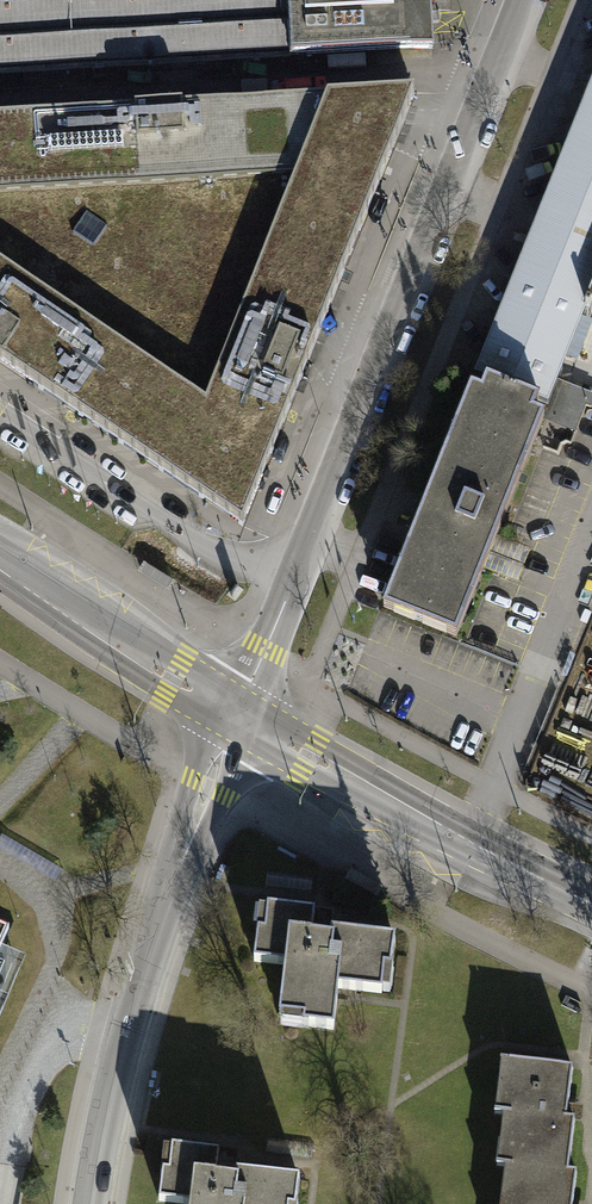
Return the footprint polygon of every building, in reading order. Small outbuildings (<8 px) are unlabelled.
[(288,57),(285,0),(0,0),(0,74),(288,57)] [(288,57),(431,49),(429,0),(285,0),(288,57)] [(486,381),(538,401),(548,405),(586,308),(590,309),(591,305),(591,82),(475,376),(486,381)] [(241,527),(322,324),(412,96),(163,110),(0,119),(0,363),(134,454),(241,527)] [(471,388),(384,608),(457,637),(484,569),(497,535),(544,417),(534,413),(538,401),(486,381),(481,392),(471,388)] [(531,549),(497,535),(484,569),(517,583),(531,549)] [(308,917),(255,911),(249,965),(285,969),(278,1030),(329,1036),(334,991),(385,997),(391,944),(331,936),(330,944),(305,941),(308,917)] [(9,931),(0,927),(0,951),(9,931)] [(573,1124),(566,1124),(571,1072),(502,1065),(496,1117),(503,1118),(498,1169),(504,1170),(568,1176),(573,1124)] [(173,1147),(170,1172),(163,1171),(159,1200),(191,1203),(296,1203),(299,1179),(237,1172),(236,1177),(215,1175),(218,1153),(173,1147)] [(573,1177),(568,1176),(504,1170),(500,1203),(570,1203),(573,1177)]
